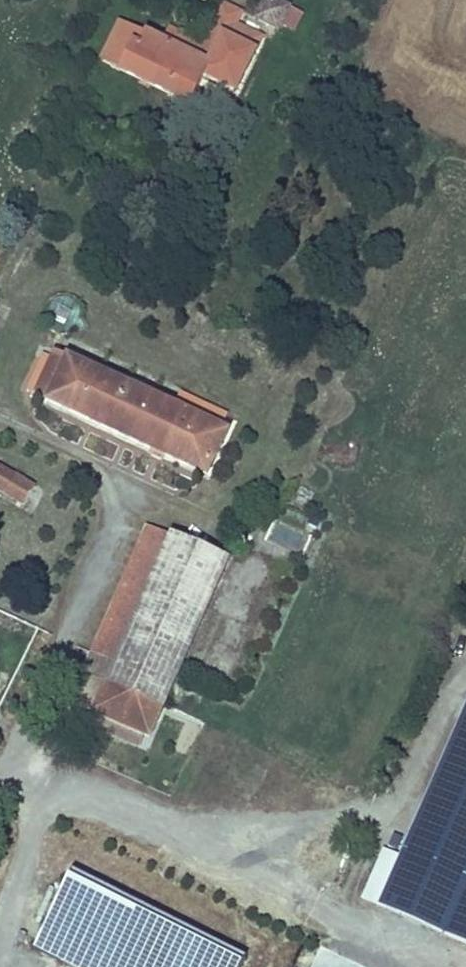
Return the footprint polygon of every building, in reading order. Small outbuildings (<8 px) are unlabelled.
[(290,4),(281,0),(263,0),(254,18),(277,29),(290,4)] [(254,53),(261,39),(234,26),(239,16),(219,6),(199,47),(167,31),(163,40),(209,62),(222,37),(254,53)] [(234,92),(254,53),(222,37),(209,62),(163,40),(120,19),(100,61),(189,105),(203,77),(234,92)] [(56,386),(48,401),(206,476),(226,434),(68,360),(56,386)] [(36,395),(48,401),(56,386),(43,380),(36,395)] [(23,505),(34,487),(0,468),(0,491),(23,505)] [(92,654),(103,660),(115,665),(171,536),(147,526),(92,654)] [(115,665),(103,660),(101,666),(113,671),(108,682),(80,670),(67,700),(87,709),(89,704),(96,708),(94,712),(100,714),(143,734),(149,736),(227,561),(171,536),(115,665)] [(401,858),(380,906),(446,935),(465,890),(465,713),(401,858)] [(137,745),(143,734),(100,714),(94,726),(137,745)] [(363,898),(380,906),(401,858),(384,850),(363,898)] [(74,887),(38,957),(58,966),(233,966),(74,887)] [(446,935),(465,944),(465,890),(446,935)]
